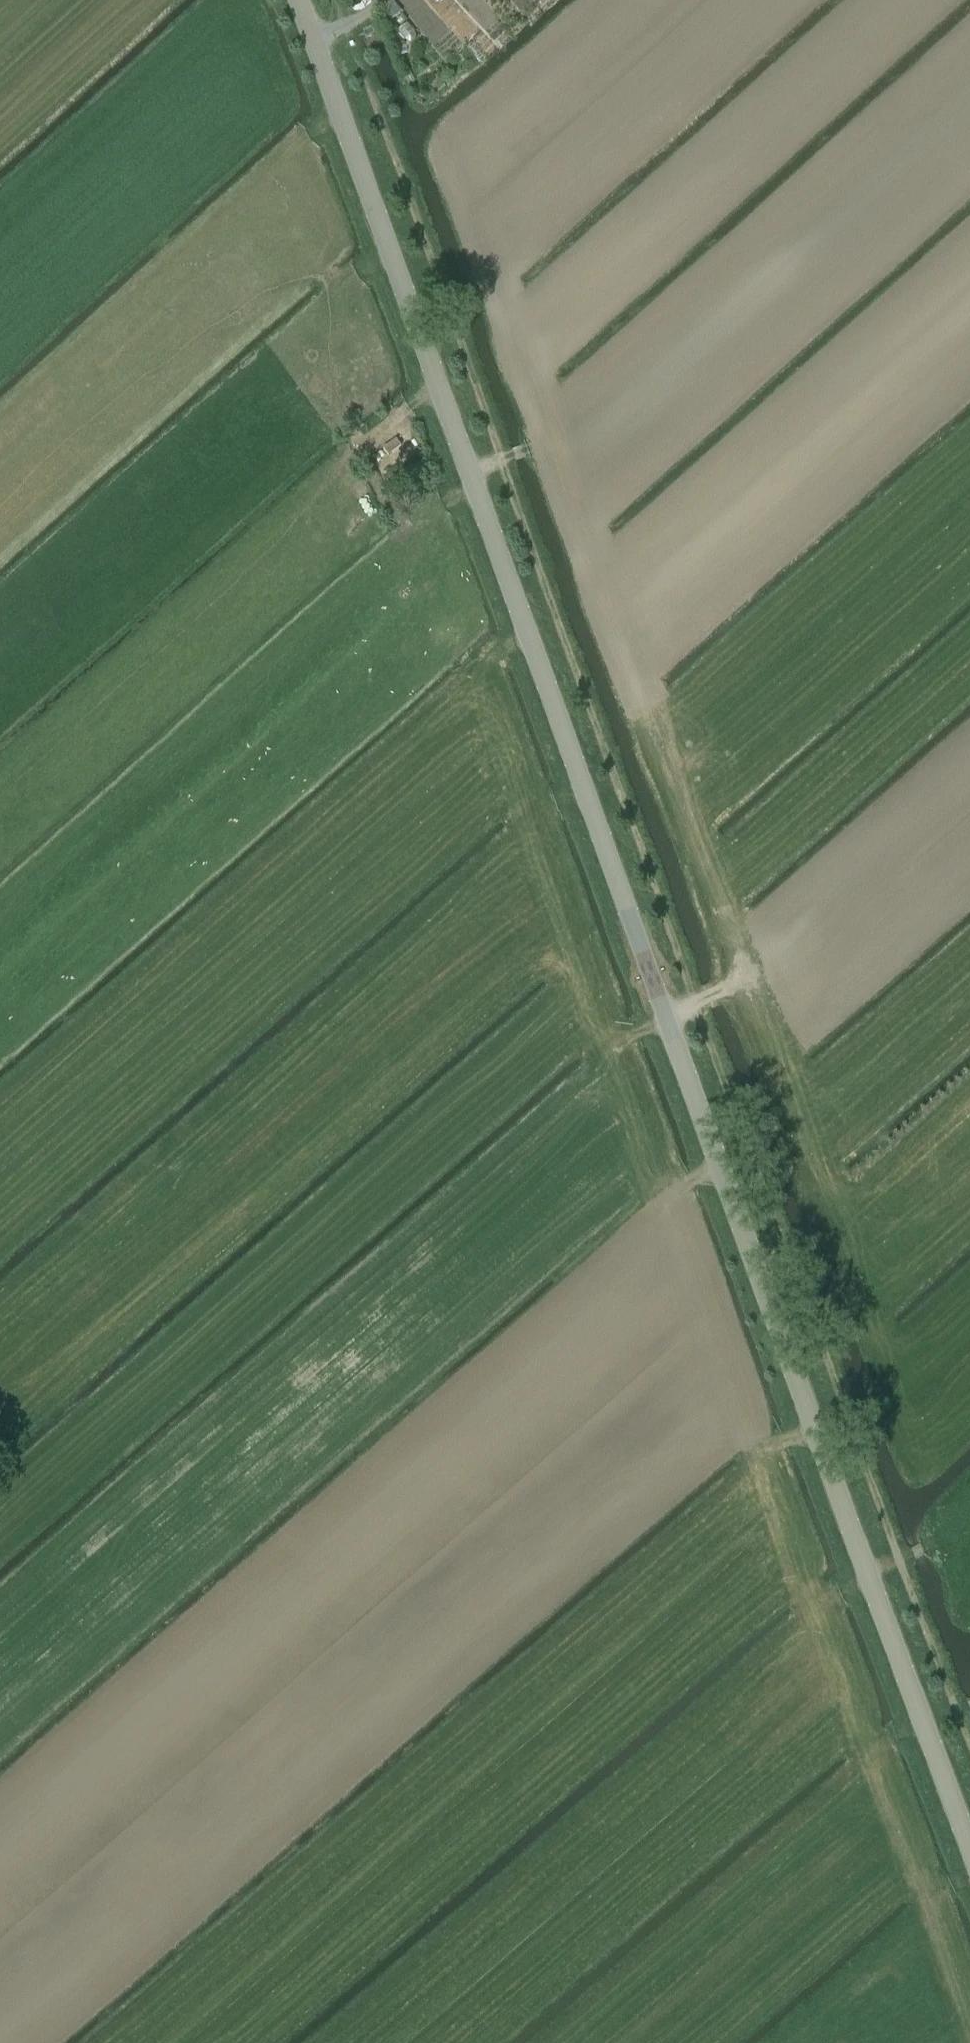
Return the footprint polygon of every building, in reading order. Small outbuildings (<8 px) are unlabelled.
[(392,2),(381,12),(389,22),(401,13),(392,2)] [(386,464),(403,448),(393,438),(377,453),(386,464)]
